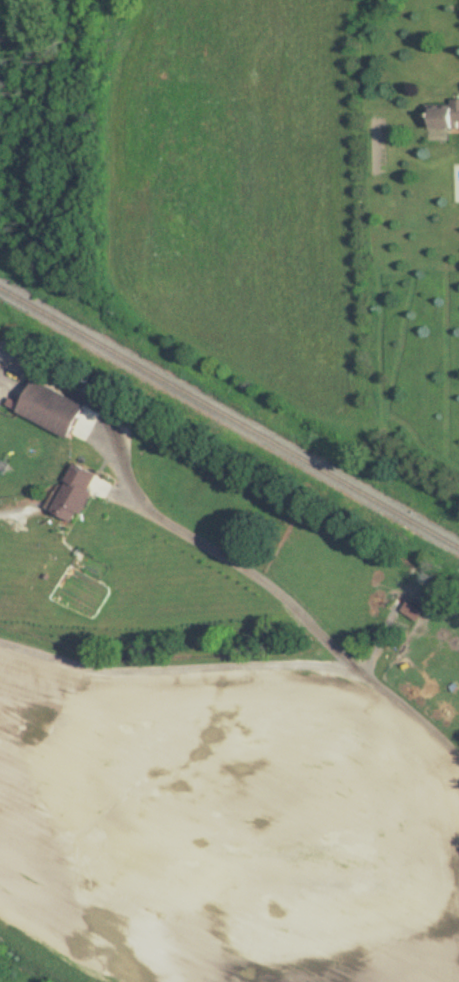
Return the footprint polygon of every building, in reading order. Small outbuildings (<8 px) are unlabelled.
[(450,101),(450,105),(426,105),(426,130),(458,129),(458,101),(450,101)] [(14,413),(67,439),(83,405),(31,379),(14,413)] [(97,475),(72,464),(50,513),(75,524),(97,475)]
